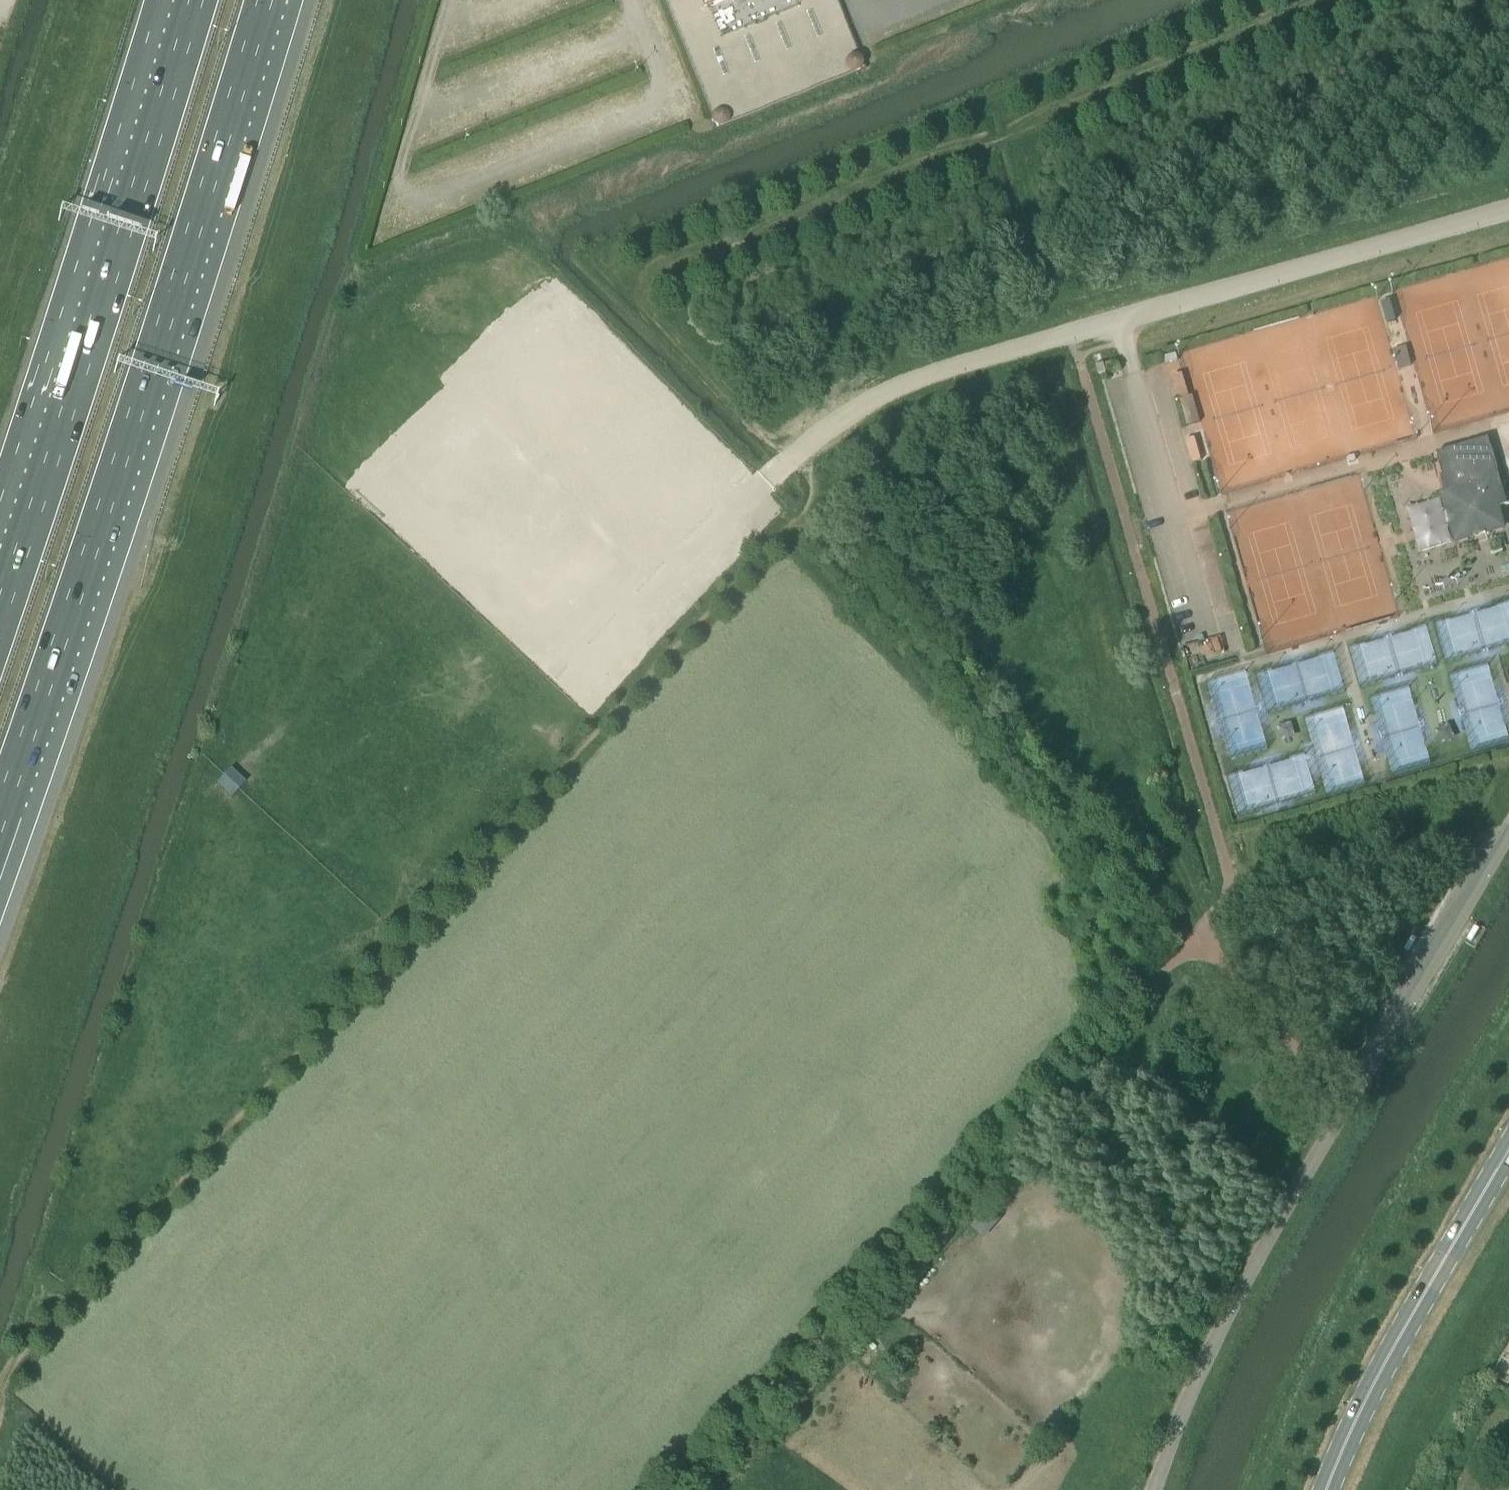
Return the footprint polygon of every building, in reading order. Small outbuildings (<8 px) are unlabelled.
[(711,119),(712,118),(714,123),(713,123),(715,129),(866,69),(863,62),(862,63),(860,59),(862,58),(838,0),(663,0),(711,119)] [(1399,369),(1412,366),(1407,346),(1393,350),(1399,369)] [(1100,375),(1106,373),(1103,365),(1097,366),(1100,375)] [(1201,422),(1193,395),(1179,399),(1187,426),(1201,422)] [(1439,462),(1443,476),(1444,476),(1444,475),(1448,474),(1453,492),(1448,493),(1443,495),(1456,542),(1503,528),(1497,508),(1508,505),(1488,439),(1436,453),(1439,462)] [(218,780),(232,794),(247,779),(233,766),(218,780)] [(1480,931),(1475,928),(1467,941),(1472,944),(1480,931)] [(1417,940),(1412,937),(1404,951),(1409,954),(1417,940)] [(986,1235),(999,1216),(986,1207),(973,1226),(986,1235)]
